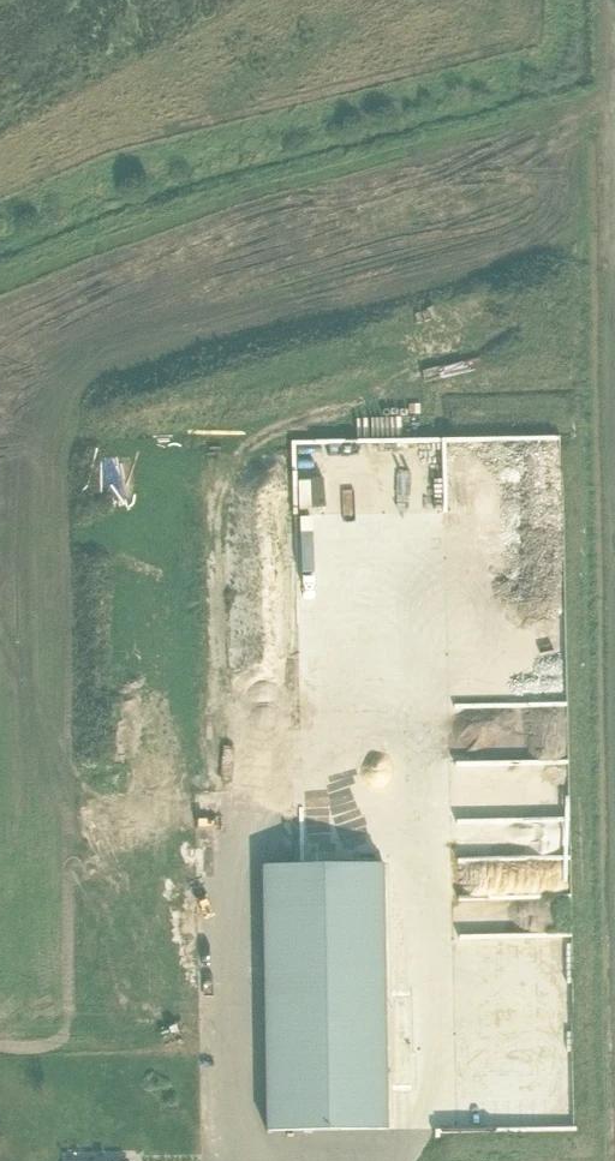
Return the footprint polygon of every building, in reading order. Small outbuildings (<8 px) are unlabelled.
[(266,1131),(386,1129),(382,863),(262,865),(266,1131)]
